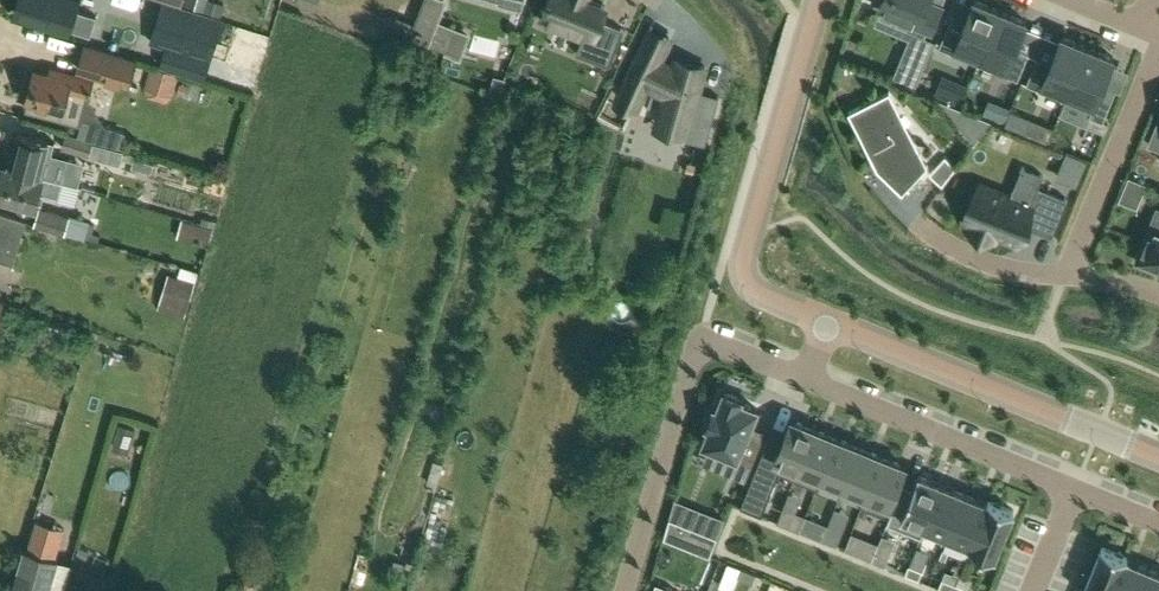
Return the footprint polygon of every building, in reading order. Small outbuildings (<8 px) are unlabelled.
[(13,13),(68,29),(68,28),(90,34),(96,14),(74,8),(76,0),(17,0),(13,13)] [(409,36),(447,50),(455,30),(435,22),(444,0),(424,0),(415,22),(409,36)] [(542,16),(583,33),(592,36),(589,43),(599,47),(595,58),(611,65),(625,28),(601,19),(607,5),(593,0),(548,0),(542,16)] [(879,7),(932,29),(942,5),(929,0),(882,0),(879,7)] [(1000,10),(977,0),(973,0),(963,25),(950,20),(939,46),(979,62),(1000,10)] [(206,77),(224,19),(165,1),(153,40),(168,44),(162,64),(206,77)] [(979,62),(1018,79),(1029,52),(1016,47),(1027,21),(1000,10),(979,62)] [(646,17),(597,118),(624,131),(629,119),(651,129),(685,139),(686,136),(705,141),(704,144),(706,145),(720,96),(718,96),(718,98),(698,92),(703,77),(702,77),(705,66),(677,58),(665,52),(674,34),(655,24),(656,22),(646,17)] [(395,20),(392,29),(409,36),(415,22),(406,19),(404,23),(395,20)] [(906,54),(895,79),(915,88),(926,62),(931,49),(922,44),(924,39),(913,35),(912,39),(906,54)] [(1066,99),(1088,46),(1062,36),(1051,62),(1038,56),(1027,83),(1066,99)] [(85,44),(79,67),(129,82),(136,58),(85,44)] [(1088,46),(1066,99),(1092,110),(1090,115),(1103,120),(1116,89),(1103,83),(1114,57),(1088,46)] [(89,93),(93,78),(51,68),(50,73),(34,69),(27,99),(29,99),(27,108),(69,119),(75,95),(68,93),(69,88),(89,93)] [(491,90),(501,93),(505,79),(495,76),(491,90)] [(928,165),(927,163),(925,165),(917,148),(880,98),(890,92),(890,90),(849,111),(850,113),(852,112),(877,162),(880,161),(886,173),(903,189),(901,191),(902,192),(928,165)] [(939,100),(938,102),(974,144),(992,121),(939,100)] [(79,134),(98,139),(103,123),(84,117),(79,134)] [(1149,144),(1158,148),(1158,119),(1149,144)] [(18,130),(9,165),(40,173),(44,175),(62,180),(68,157),(51,153),(55,140),(49,139),(18,130)] [(62,147),(89,155),(90,154),(94,140),(67,132),(62,147)] [(1041,145),(1038,162),(1056,165),(1059,148),(1041,145)] [(1068,153),(1058,176),(1077,184),(1076,185),(1077,186),(1078,184),(1088,160),(1067,151),(1066,152),(1068,153)] [(945,155),(928,173),(941,186),(956,168),(945,155)] [(9,165),(4,164),(0,180),(0,196),(35,206),(39,190),(58,195),(63,180),(40,173),(9,165)] [(1067,198),(1039,187),(1031,205),(1010,196),(980,184),(965,221),(970,223),(968,227),(995,238),(996,234),(1014,241),(1024,217),(1033,221),(1031,226),(1050,234),(1050,235),(1052,236),(1067,198)] [(1124,219),(1137,222),(1141,204),(1128,202),(1124,219)] [(35,223),(65,233),(70,215),(40,206),(35,223)] [(26,218),(0,210),(0,258),(14,262),(26,218)] [(182,220),(177,236),(207,244),(211,228),(182,220)] [(1150,228),(1136,261),(1158,270),(1158,231),(1150,228)] [(747,434),(757,408),(741,401),(742,399),(725,392),(718,408),(716,407),(709,424),(711,425),(705,442),(737,455),(729,473),(746,480),(762,440),(747,434)] [(795,478),(815,428),(792,418),(786,432),(773,427),(748,488),(769,497),(779,472),(795,478)] [(795,478),(817,487),(837,438),(815,428),(795,478)] [(837,438),(817,487),(818,488),(822,477),(844,486),(860,447),(837,438)] [(860,447),(844,486),(865,495),(861,505),(862,506),(882,456),(860,447)] [(862,506),(885,515),(906,466),(882,456),(862,506)] [(887,523),(922,537),(924,532),(923,531),(943,484),(918,474),(908,498),(899,494),(887,523)] [(966,493),(943,484),(923,531),(924,532),(946,541),(966,493)] [(748,488),(741,506),(762,514),(769,497),(748,488)] [(990,500),(989,499),(988,502),(966,493),(946,541),(970,550),(990,500)] [(675,499),(670,518),(681,522),(701,530),(717,537),(724,519),(708,512),(675,499)] [(970,550),(971,551),(972,548),(995,557),(1014,510),(990,500),(970,550)] [(794,511),(788,525),(800,530),(805,516),(806,515),(794,511)] [(811,535),(816,521),(805,516),(800,530),(811,535)] [(670,518),(664,537),(674,540),(710,554),(717,537),(701,530),(681,522),(670,518)] [(828,526),(824,538),(836,543),(841,531),(828,526)] [(846,548),(857,552),(862,538),(852,534),(846,548)] [(875,552),(872,559),(885,565),(889,558),(896,540),(883,534),(875,552)] [(1127,556),(1102,546),(1084,590),(1112,590),(1127,556)] [(59,558),(25,548),(12,590),(49,590),(59,558)] [(1128,556),(1127,556),(1112,590),(1139,590),(1149,568),(1127,559),(1128,556)] [(729,564),(725,574),(737,579),(741,568),(729,564)] [(923,570),(910,564),(906,573),(919,579),(923,570)] [(743,568),(739,577),(753,582),(756,573),(743,568)] [(1139,590),(1158,590),(1158,572),(1149,568),(1139,590)] [(950,590),(953,590),(956,583),(943,578),(939,587),(950,590)] [(676,590),(656,582),(654,590),(676,590)]
